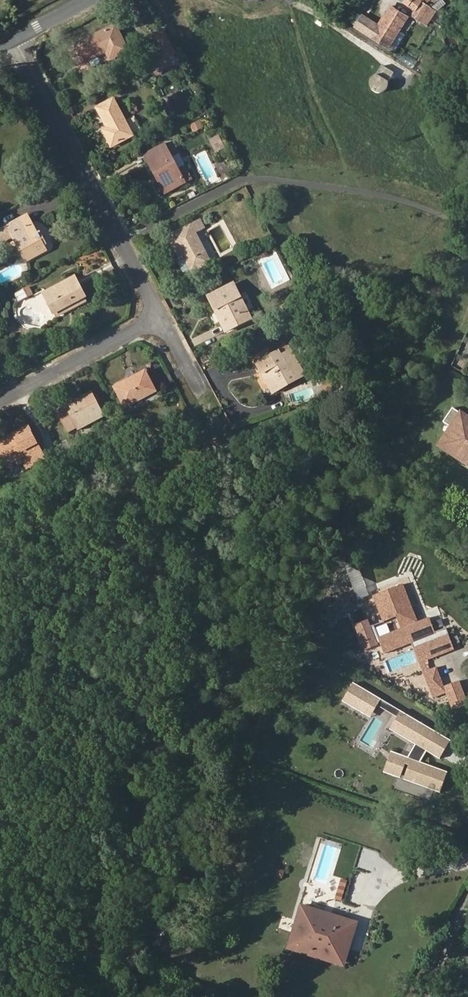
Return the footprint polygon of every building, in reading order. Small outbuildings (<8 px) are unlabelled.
[(430,7),(421,1),(412,15),(421,21),(430,7)] [(408,16),(392,6),(390,10),(405,20),(408,16)] [(373,36),(389,46),(405,20),(390,10),(380,25),(373,36)] [(356,25),(373,36),(380,25),(363,15),(356,25)] [(127,51),(115,26),(71,47),(70,51),(76,63),(79,64),(106,52),(110,59),(127,51)] [(165,31),(156,36),(162,49),(167,58),(168,58),(176,53),(165,31)] [(153,65),(158,62),(167,58),(162,49),(147,56),(153,65)] [(164,73),(174,68),(168,58),(167,58),(158,62),(164,73)] [(158,76),(164,73),(158,62),(153,65),(158,76)] [(389,82),(394,74),(383,66),(379,74),(377,75),(373,77),(371,79),(369,83),(369,86),(370,89),(372,91),(375,93),(380,93),(383,92),(386,90),(388,88),(388,85),(389,82)] [(108,127),(103,130),(112,146),(141,130),(133,115),(124,120),(113,99),(97,107),(108,127)] [(215,148),(224,144),(218,133),(209,137),(215,148)] [(164,144),(145,155),(149,162),(168,151),(164,144)] [(184,166),(178,169),(168,151),(149,162),(165,192),(191,179),(184,166)] [(44,246),(37,233),(28,214),(10,223),(21,244),(18,246),(26,261),(46,250),(44,246)] [(206,230),(201,220),(173,235),(186,258),(181,260),(188,274),(211,262),(195,235),(206,230)] [(18,246),(21,244),(10,223),(4,227),(10,238),(13,237),(18,246)] [(4,227),(0,229),(0,243),(10,238),(4,227)] [(44,246),(47,244),(40,232),(37,233),(44,246)] [(75,277),(44,293),(54,313),(75,302),(77,307),(87,301),(75,277)] [(233,283),(208,296),(227,332),(252,319),(233,283)] [(28,298),(23,290),(17,293),(20,301),(28,298)] [(54,313),(56,317),(77,307),(75,302),(54,313)] [(270,354),(255,361),(272,393),(305,376),(291,350),(282,355),(279,351),(270,355),(270,354)] [(145,371),(115,387),(126,407),(156,391),(145,371)] [(56,409),(68,433),(77,428),(76,427),(103,413),(92,391),(56,409)] [(459,417),(461,414),(453,408),(443,422),(451,428),(439,446),(467,465),(467,423),(459,417)] [(77,428),(78,431),(105,416),(103,413),(76,427),(77,428)] [(461,414),(459,417),(467,423),(467,418),(461,414)] [(12,440),(0,447),(0,450),(8,465),(17,461),(19,465),(24,462),(27,468),(45,458),(28,426),(10,436),(12,440)] [(0,440),(0,447),(12,440),(10,436),(0,440)] [(384,653),(413,643),(439,714),(462,706),(453,681),(445,684),(438,664),(429,668),(425,659),(455,648),(447,626),(436,630),(430,615),(418,620),(404,582),(373,593),(383,619),(395,614),(399,627),(377,635),(384,653)] [(353,624),(365,649),(380,643),(368,617),(353,624)] [(352,681),(341,700),(370,715),(381,696),(352,681)] [(382,697),(378,703),(395,714),(399,708),(382,697)] [(390,749),(382,770),(441,791),(448,770),(422,760),(425,751),(442,757),(451,733),(396,712),(389,731),(415,741),(409,756),(390,749)] [(283,878),(285,870),(278,868),(276,876),(283,878)] [(357,923),(301,905),(288,948),(344,965),(357,923)]
